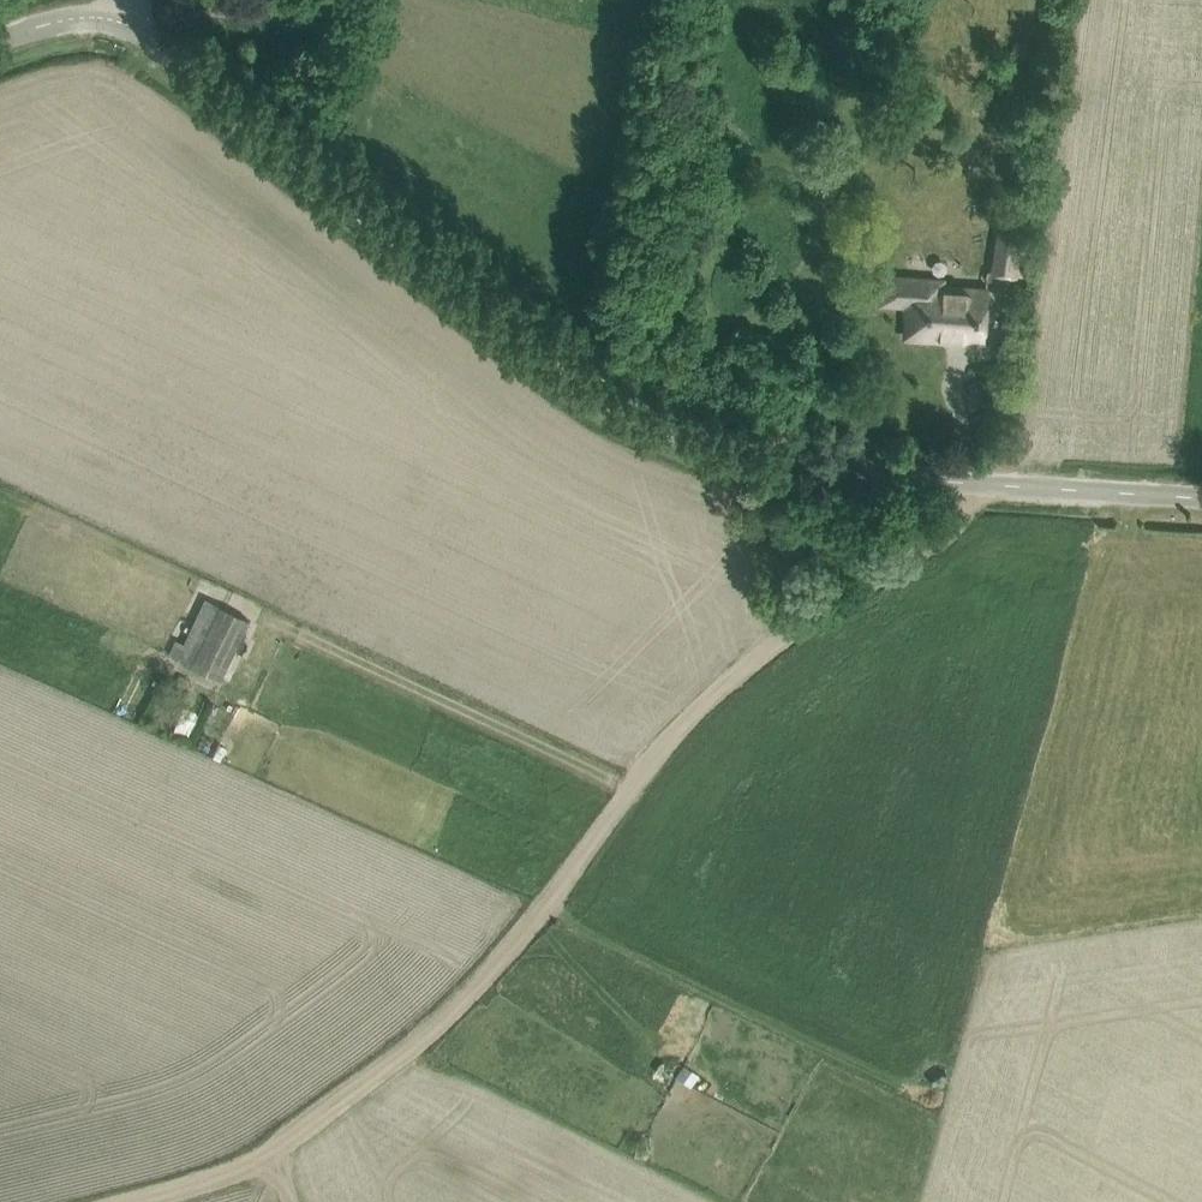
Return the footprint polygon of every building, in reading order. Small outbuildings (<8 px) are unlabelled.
[(309,9),(290,11),(291,30),(311,28),(309,9)] [(1029,54),(1031,44),(1015,42),(1014,51),(1029,54)] [(1021,238),(1023,227),(1027,204),(1006,201),(1002,223),(1001,223),(993,271),(1015,275),(1030,277),(1036,241),(1021,238)] [(882,275),(881,304),(909,306),(907,335),(937,337),(937,332),(985,335),(986,311),(988,290),(950,288),(950,291),(945,291),(915,289),(915,277),(882,275)] [(205,597),(183,643),(175,640),(169,654),(222,680),(251,620),(205,597)] [(170,694),(175,686),(165,679),(159,688),(170,694)] [(174,713),(180,700),(168,694),(162,707),(174,713)] [(178,720),(182,723),(179,731),(192,737),(203,714),(185,706),(178,720)]
